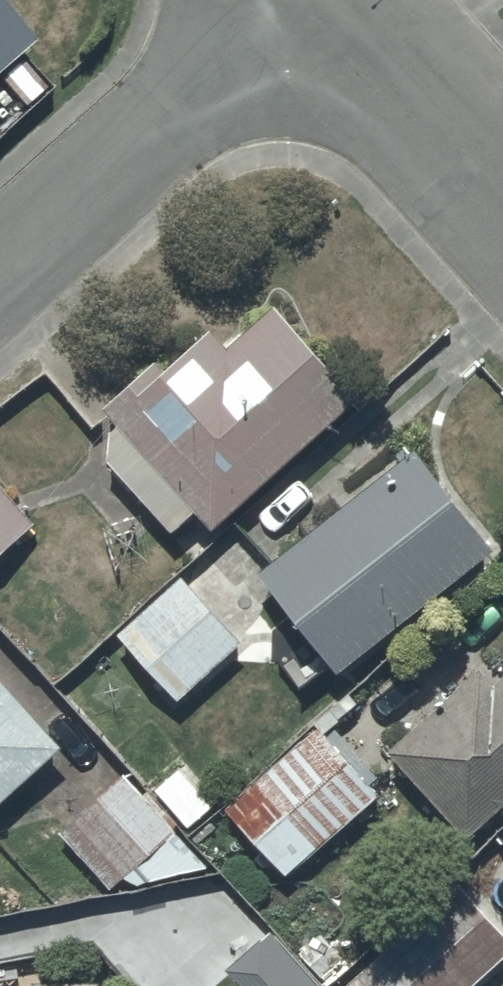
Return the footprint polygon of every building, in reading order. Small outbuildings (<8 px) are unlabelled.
[(29,42),(0,9),(0,67),(29,42)] [(120,431),(97,450),(174,539),(197,520),(214,539),(363,411),(277,311),(231,352),(217,336),(168,379),(158,368),(105,414),(120,431)] [(419,457),(261,580),(339,681),(498,558),(419,457)] [(36,527),(0,488),(0,561),(36,527)] [(181,580),(117,642),(181,708),(245,647),(181,580)] [(391,758),(469,846),(502,816),(502,682),(497,687),(486,675),(391,758)] [(65,757),(0,686),(0,816),(65,757)] [(321,729),(225,813),(287,884),(383,800),(321,729)] [(179,764),(152,789),(191,831),(218,806),(179,764)] [(132,774),(60,836),(111,894),(182,832),(132,774)] [(349,985),(484,985),(489,981),(494,985),(502,985),(502,936),(459,887),(349,985)] [(226,974),(236,985),(324,985),(274,935),(226,974)]
